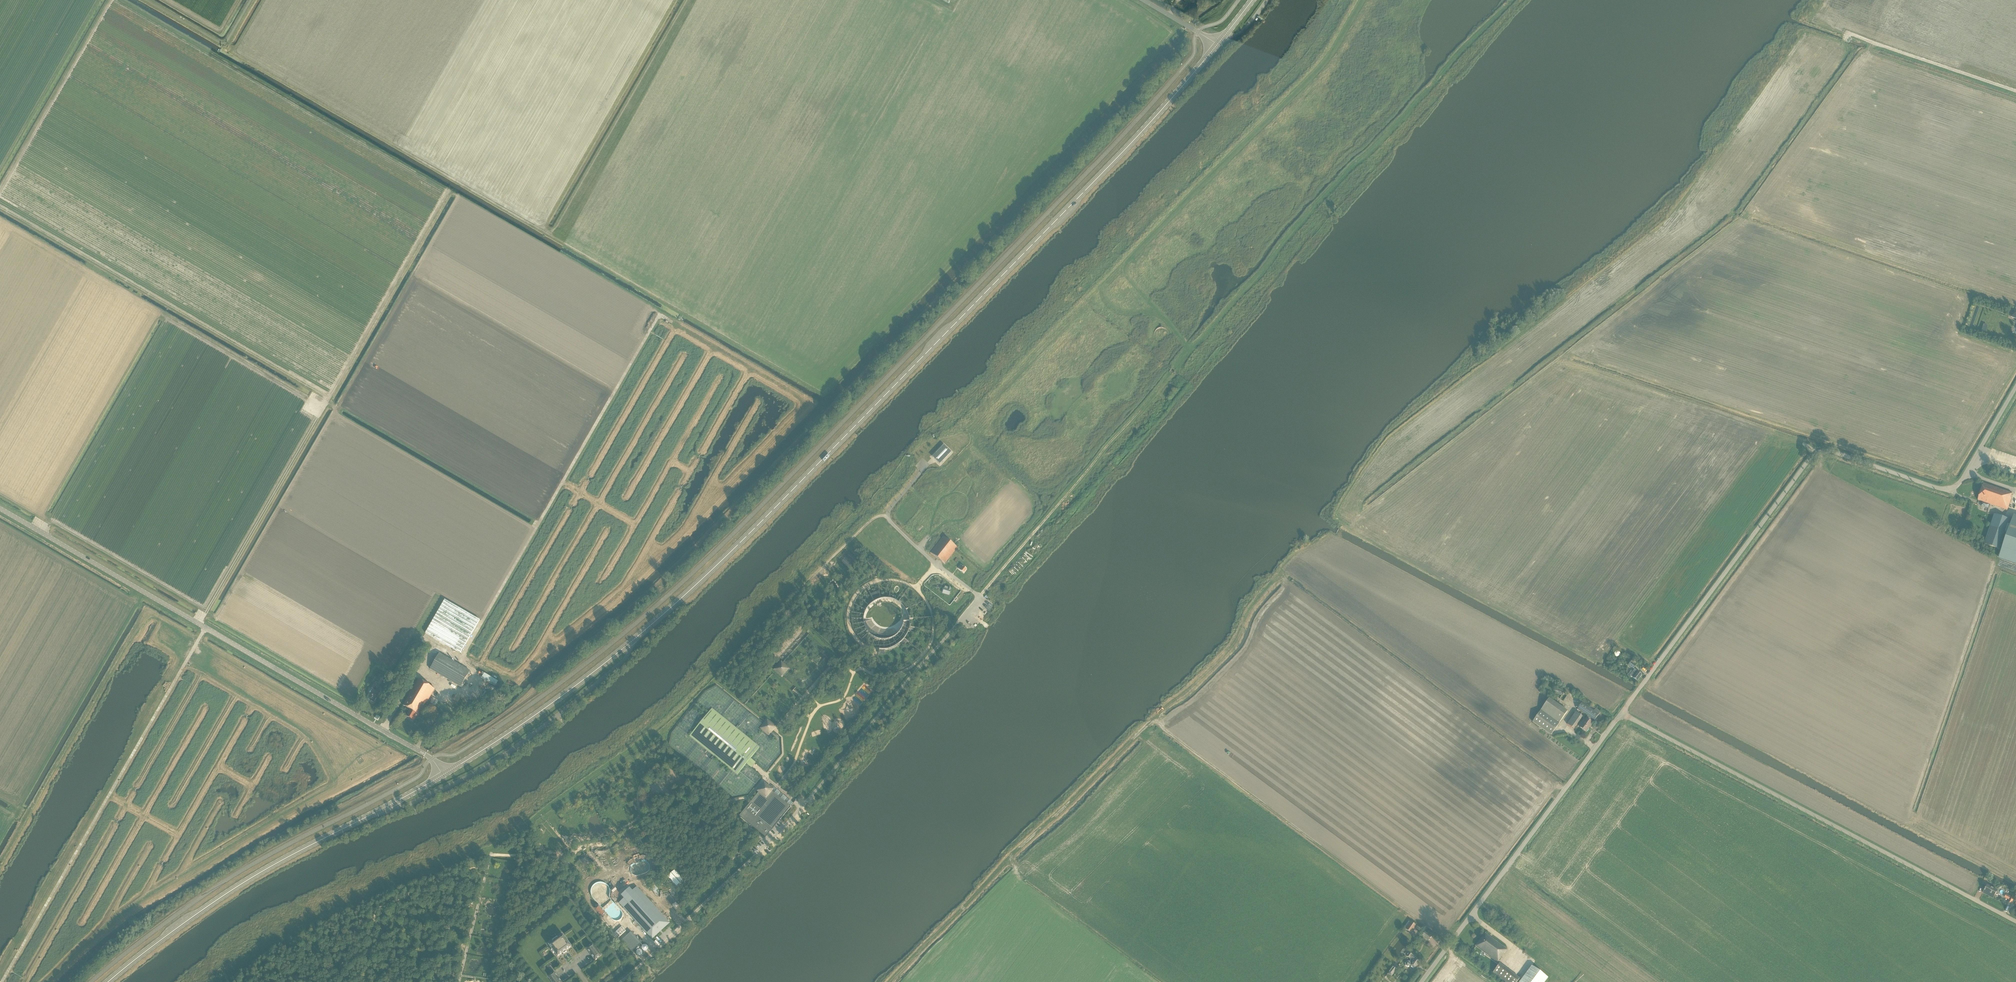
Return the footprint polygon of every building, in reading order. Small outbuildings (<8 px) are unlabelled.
[(944,445),(933,457),(940,464),(951,452),(944,445)] [(2011,498),(2012,493),(1984,483),(1978,500),(1983,502),(1981,506),(1987,508),(1989,504),(2008,510),(2012,498),(2011,498)] [(1994,515),(1984,544),(2001,550),(2012,520),(1994,515)] [(2013,520),(2000,558),(2015,564),(2015,521),(2013,520)] [(958,548),(943,536),(931,552),(945,564),(958,548)] [(849,569),(857,560),(857,559),(850,553),(842,562),(843,563),(849,569)] [(958,568),(964,573),(967,569),(961,565),(958,568)] [(445,600),(426,633),(461,653),(480,620),(445,600)] [(470,671),(440,653),(430,669),(461,687),(470,671)] [(783,662),(782,661),(781,661),(773,670),(782,678),(784,676),(790,669),(783,662)] [(1630,672),(1628,674),(1638,681),(1642,675),(1635,669),(1631,673),(1630,672)] [(498,681),(484,673),(481,678),(495,686),(498,681)] [(419,715),(434,688),(418,679),(403,705),(410,709),(406,716),(410,719),(413,721),(413,720),(414,721),(418,714),(419,715)] [(373,690),(369,697),(371,699),(371,700),(374,702),(380,693),(373,690)] [(1551,735),(1568,711),(1549,698),(1533,722),(1551,735)] [(1601,712),(1596,708),(1594,710),(1582,703),(1578,709),(1588,716),(1587,718),(1586,718),(1580,727),(1587,732),(1593,723),(1590,720),(1591,718),(1595,721),(1601,712)] [(690,736),(689,737),(699,745),(713,757),(731,771),(737,776),(740,772),(746,765),(751,769),(753,766),(755,764),(751,760),(757,752),(760,749),(753,744),(737,730),(722,717),(712,709),(709,712),(690,736)] [(1574,729),(1583,716),(1576,712),(1567,724),(1574,729)] [(777,727),(776,725),(775,725),(767,719),(765,721),(759,729),(769,736),(777,727)] [(758,793),(739,816),(765,837),(790,807),(772,792),(773,791),(773,790),(774,790),(764,782),(764,783),(759,789),(758,790),(757,791),(758,793)] [(684,879),(675,870),(667,878),(676,887),(684,879)] [(1998,891),(1988,885),(1987,886),(1985,885),(1983,889),(1985,890),(1984,893),(1994,898),(1998,891)] [(625,898),(620,902),(652,938),(669,923),(636,887),(631,891),(630,893),(629,892),(627,893),(625,895),(626,896),(625,898)] [(2011,903),(2014,898),(2007,894),(2005,896),(2005,897),(2010,900),(2009,902),(2011,903)] [(628,917),(617,905),(606,915),(617,927),(628,917)] [(1405,929),(1411,933),(1414,928),(1416,929),(1417,926),(1410,921),(1405,929)] [(631,931),(622,940),(632,952),(642,943),(631,931)] [(1432,937),(1425,932),(1423,931),(1421,933),(1429,940),(1432,937)] [(1505,953),(1507,949),(1485,932),(1476,946),(1498,962),(1505,953)] [(563,934),(549,945),(558,957),(572,947),(563,934)] [(586,948),(595,961),(602,956),(593,943),(586,948)] [(1410,965),(1415,969),(1421,961),(1416,957),(1410,953),(1407,956),(1411,959),(1410,962),(1409,961),(1407,961),(1406,963),(1406,965),(1407,966),(1410,966),(1410,965)] [(1502,981),(1518,981),(1523,975),(1503,960),(1492,975),(1502,981)] [(1392,977),(1398,968),(1395,965),(1388,974),(1392,977)] [(1533,966),(1532,966),(1520,981),(1545,981),(1548,978),(1533,966)] [(552,981),(563,981),(554,971),(547,976),(552,981)]
